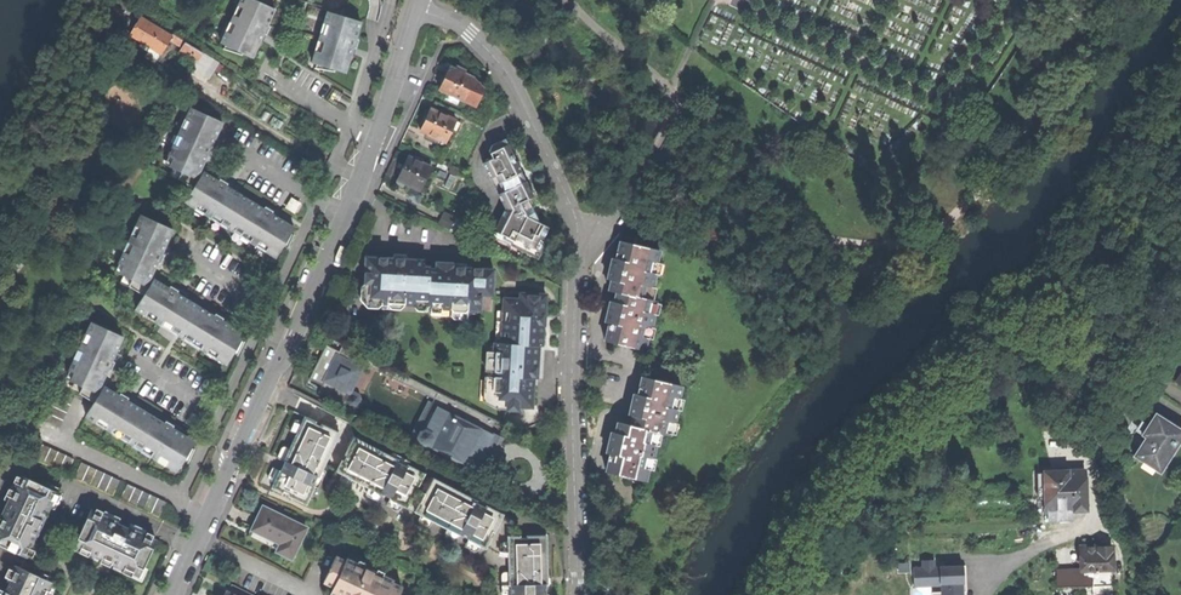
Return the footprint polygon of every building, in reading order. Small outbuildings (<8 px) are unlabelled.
[(123,16),(128,8),(113,0),(107,0),(104,5),(123,16)] [(252,58),(261,39),(262,35),(267,36),(270,27),(267,25),(274,10),(253,0),(241,0),(238,6),(243,8),(239,19),(233,16),(230,22),(235,25),(231,35),(225,32),(221,43),(225,45),(224,49),(242,55),(242,53),(252,58)] [(327,12),(312,63),(316,64),(315,68),(334,71),(335,70),(345,73),(352,48),(356,49),(357,45),(359,40),(355,39),(360,22),(327,12)] [(129,35),(163,56),(168,48),(174,39),(139,18),(129,35)] [(178,53),(196,62),(201,53),(184,43),(178,53)] [(443,77),(438,89),(471,103),(475,93),(467,89),(472,77),(463,73),(464,69),(455,65),(454,69),(448,66),(443,77)] [(419,129),(445,141),(455,119),(445,115),(448,107),(434,101),(431,108),(429,108),(424,118),(419,129)] [(272,215),(274,212),(270,210),(265,207),(264,209),(227,187),(229,184),(224,181),(220,179),(219,181),(203,172),(202,175),(198,173),(207,155),(211,157),(213,152),(215,147),(212,146),(222,124),(212,119),(212,117),(192,108),(187,118),(192,121),(187,131),(182,128),(178,135),(184,138),(179,147),(174,145),(169,156),(174,158),(170,166),(182,171),(178,180),(194,189),(186,202),(196,208),(199,203),(208,209),(205,214),(212,218),(215,213),(224,218),(221,223),(241,235),(244,231),(253,236),(250,241),(256,245),(259,240),(268,246),(265,251),(276,257),(283,245),(287,247),(294,235),(291,233),(294,228),(272,215)] [(483,162),(505,208),(494,229),(514,240),(516,237),(541,250),(547,238),(543,236),(547,227),(539,222),(535,213),(531,206),(534,200),(520,174),(516,172),(514,168),(512,165),(516,163),(503,137),(493,142),(488,148),(489,150),(492,158),(483,162)] [(397,179),(419,189),(430,166),(407,156),(402,167),(397,179)] [(191,343),(194,338),(204,344),(201,349),(207,352),(210,348),(219,353),(216,358),(227,365),(234,352),(238,354),(244,343),(241,340),(244,335),(222,322),(224,318),(220,316),(216,314),(215,316),(177,294),(179,291),(175,289),(171,286),(169,289),(153,280),(152,282),(149,280),(157,262),(161,264),(163,259),(165,254),(162,253),(172,231),(161,226),(161,224),(141,215),(136,226),(142,228),(137,238),(132,236),(128,243),(134,245),(129,255),(124,252),(119,264),(124,266),(121,274),(132,279),(128,287),(144,295),(136,310),(146,316),(150,311),(158,316),(155,321),(162,325),(165,320),(174,325),(171,331),(191,343)] [(455,220),(450,231),(466,238),(471,228),(455,220)] [(649,288),(652,288),(654,274),(652,274),(654,263),(656,263),(658,250),(620,241),(616,260),(612,259),(610,266),(607,280),(611,281),(609,291),(616,293),(614,303),(610,302),(607,313),(605,322),(609,323),(605,341),(643,350),(646,339),(648,328),(651,328),(653,315),(651,315),(653,304),(654,304),(655,302),(647,300),(647,298),(649,288)] [(367,289),(366,308),(386,309),(386,306),(403,306),(403,300),(408,301),(413,301),(426,301),(426,307),(479,309),(490,309),(491,268),(465,267),(465,262),(435,262),(435,267),(422,267),(423,259),(405,258),(405,254),(393,253),(393,257),(364,256),(364,281),(363,289),(367,289)] [(661,264),(656,263),(654,263),(652,274),(654,274),(659,275),(661,264)] [(360,300),(366,308),(367,289),(363,289),(364,281),(358,285),(360,300)] [(655,289),(652,288),(649,288),(647,298),(653,299),(655,289)] [(518,293),(504,292),(503,310),(498,309),(496,344),(488,343),(486,372),(504,373),(502,406),(538,408),(539,372),(541,346),(546,346),(547,321),(549,292),(518,290),(518,293)] [(426,301),(413,301),(413,307),(416,311),(426,311),(431,315),(450,315),(452,318),(458,318),(464,318),(470,312),(476,312),(479,309),(426,307),(426,301)] [(660,305),(654,304),(653,304),(651,315),(653,315),(657,316),(660,305)] [(157,460),(160,455),(170,461),(167,466),(177,472),(185,459),(188,461),(195,449),(192,448),(195,442),(173,429),(174,426),(170,424),(167,422),(165,424),(127,401),(129,398),(125,396),(121,394),(119,396),(104,387),(103,390),(99,388),(108,369),(111,371),(113,367),(115,362),(112,361),(122,338),(113,334),(113,332),(92,322),(87,333),(92,336),(87,346),(82,344),(79,351),(84,353),(79,362),(75,360),(70,371),(75,374),(71,382),(82,387),(79,394),(95,404),(86,417),(97,424),(100,419),(109,424),(106,429),(113,433),(116,428),(125,433),(121,438),(142,450),(145,446),(154,451),(151,456),(157,460)] [(654,329),(651,328),(648,328),(646,339),(652,340),(654,329)] [(321,391),(357,409),(374,376),(364,371),(368,365),(328,345),(311,378),(324,385),(321,391)] [(610,454),(606,473),(633,478),(632,482),(644,484),(647,469),(649,459),(652,460),(655,446),(653,445),(655,432),(661,433),(668,435),(669,434),(671,423),(674,423),(676,410),(674,409),(676,399),(678,399),(681,385),(642,378),(638,395),(634,394),(632,403),(629,415),(633,416),(631,426),(618,423),(616,433),(611,432),(609,444),(607,454),(610,454)] [(683,400),(678,399),(676,399),(674,409),(676,410),(681,411),(683,400)] [(413,436),(480,470),(490,451),(498,434),(431,400),(413,436)] [(271,487),(307,503),(315,485),(312,484),(316,475),(319,476),(323,468),(340,431),(304,414),(301,420),(296,432),(289,447),(283,459),(289,462),(287,466),(284,471),(279,468),(273,482),(271,487)] [(1164,470),(1180,443),(1180,431),(1157,415),(1150,427),(1143,437),(1147,439),(1135,457),(1143,462),(1145,458),(1164,470)] [(289,429),(296,432),(301,420),(297,418),(293,420),(289,429)] [(678,424),(674,423),(671,423),(669,434),(675,435),(678,424)] [(659,446),(661,433),(655,432),(653,445),(655,446),(659,446)] [(341,460),(336,470),(342,473),(354,479),(369,486),(381,493),(382,491),(391,495),(390,497),(402,503),(407,506),(412,497),(416,499),(420,489),(417,488),(425,472),(407,463),(406,465),(397,460),(399,458),(391,454),(354,436),(357,448),(346,452),(345,454),(348,455),(344,462),(341,460)] [(277,456),(283,459),(289,447),(286,445),(281,447),(277,456)] [(392,450),(391,454),(399,458),(397,460),(406,465),(407,463),(409,459),(401,455),(392,450)] [(655,460),(652,460),(649,459),(647,469),(653,471),(655,460)] [(75,477),(113,495),(120,479),(82,462),(75,477)] [(270,478),(273,482),(279,468),(272,465),(268,474),(270,478)] [(327,469),(323,468),(319,476),(316,475),(312,484),(315,485),(318,487),(327,469)] [(1074,510),(1086,509),(1085,491),(1084,470),(1063,471),(1044,472),(1046,511),(1047,511),(1074,510)] [(350,485),(354,479),(342,473),(340,477),(341,481),(350,485)] [(38,528),(40,525),(42,521),(43,522),(57,491),(24,476),(0,527),(0,544),(27,556),(37,536),(33,534),(37,528),(38,528)] [(425,492),(420,489),(416,499),(420,501),(415,510),(421,513),(433,519),(447,527),(459,533),(459,531),(469,536),(468,538),(480,544),(486,547),(492,536),(489,535),(492,530),(495,531),(505,512),(486,503),(485,506),(476,501),(478,499),(470,495),(433,476),(425,492)] [(121,499),(160,517),(167,501),(128,483),(121,499)] [(377,499),(381,493),(369,486),(366,491),(367,494),(377,499)] [(471,492),(470,495),(478,499),(476,501),(485,506),(486,503),(488,500),(482,497),(471,492)] [(402,503),(390,497),(386,504),(398,510),(402,503)] [(278,551),(292,558),(306,527),(263,507),(258,517),(252,530),(275,541),(276,539),(282,542),(278,551)] [(1074,510),(1047,511),(1048,521),(1074,520),(1074,510)] [(91,511),(75,545),(100,556),(104,555),(105,564),(115,560),(117,564),(140,574),(156,540),(130,529),(130,530),(116,524),(117,522),(91,511)] [(429,526),(433,519),(421,513),(419,518),(420,521),(429,526)] [(455,539),(459,533),(447,527),(445,531),(446,534),(455,539)] [(548,593),(545,593),(545,583),(548,583),(548,575),(547,534),(527,534),(527,538),(520,538),(520,535),(507,535),(508,542),(508,553),(508,570),(509,585),(510,584),(511,593),(509,593),(509,594),(548,594),(548,593)] [(480,544),(468,538),(465,544),(477,550),(480,544)] [(1084,568),(1085,586),(1111,585),(1110,547),(1083,548),(1084,568)] [(1056,560),(1079,559),(1079,548),(1056,549),(1056,560)] [(400,586),(335,556),(324,581),(332,585),(329,593),(333,594),(396,594),(400,586)] [(1080,568),(1079,559),(1056,560),(1057,569),(1080,568)] [(913,567),(914,587),(940,586),(941,592),(931,592),(931,594),(963,594),(962,563),(935,564),(934,560),(921,560),(921,567),(913,567)] [(43,593),(46,592),(51,581),(16,565),(9,581),(11,581),(7,590),(5,589),(2,594),(44,594),(43,593)] [(1084,568),(1080,568),(1057,569),(1056,569),(1057,587),(1085,586),(1084,568)] [(509,593),(511,593),(510,584),(509,585),(508,570),(503,570),(501,573),(502,594),(509,594),(509,593)] [(2,589),(5,589),(7,590),(11,581),(9,581),(6,581),(2,589)]
